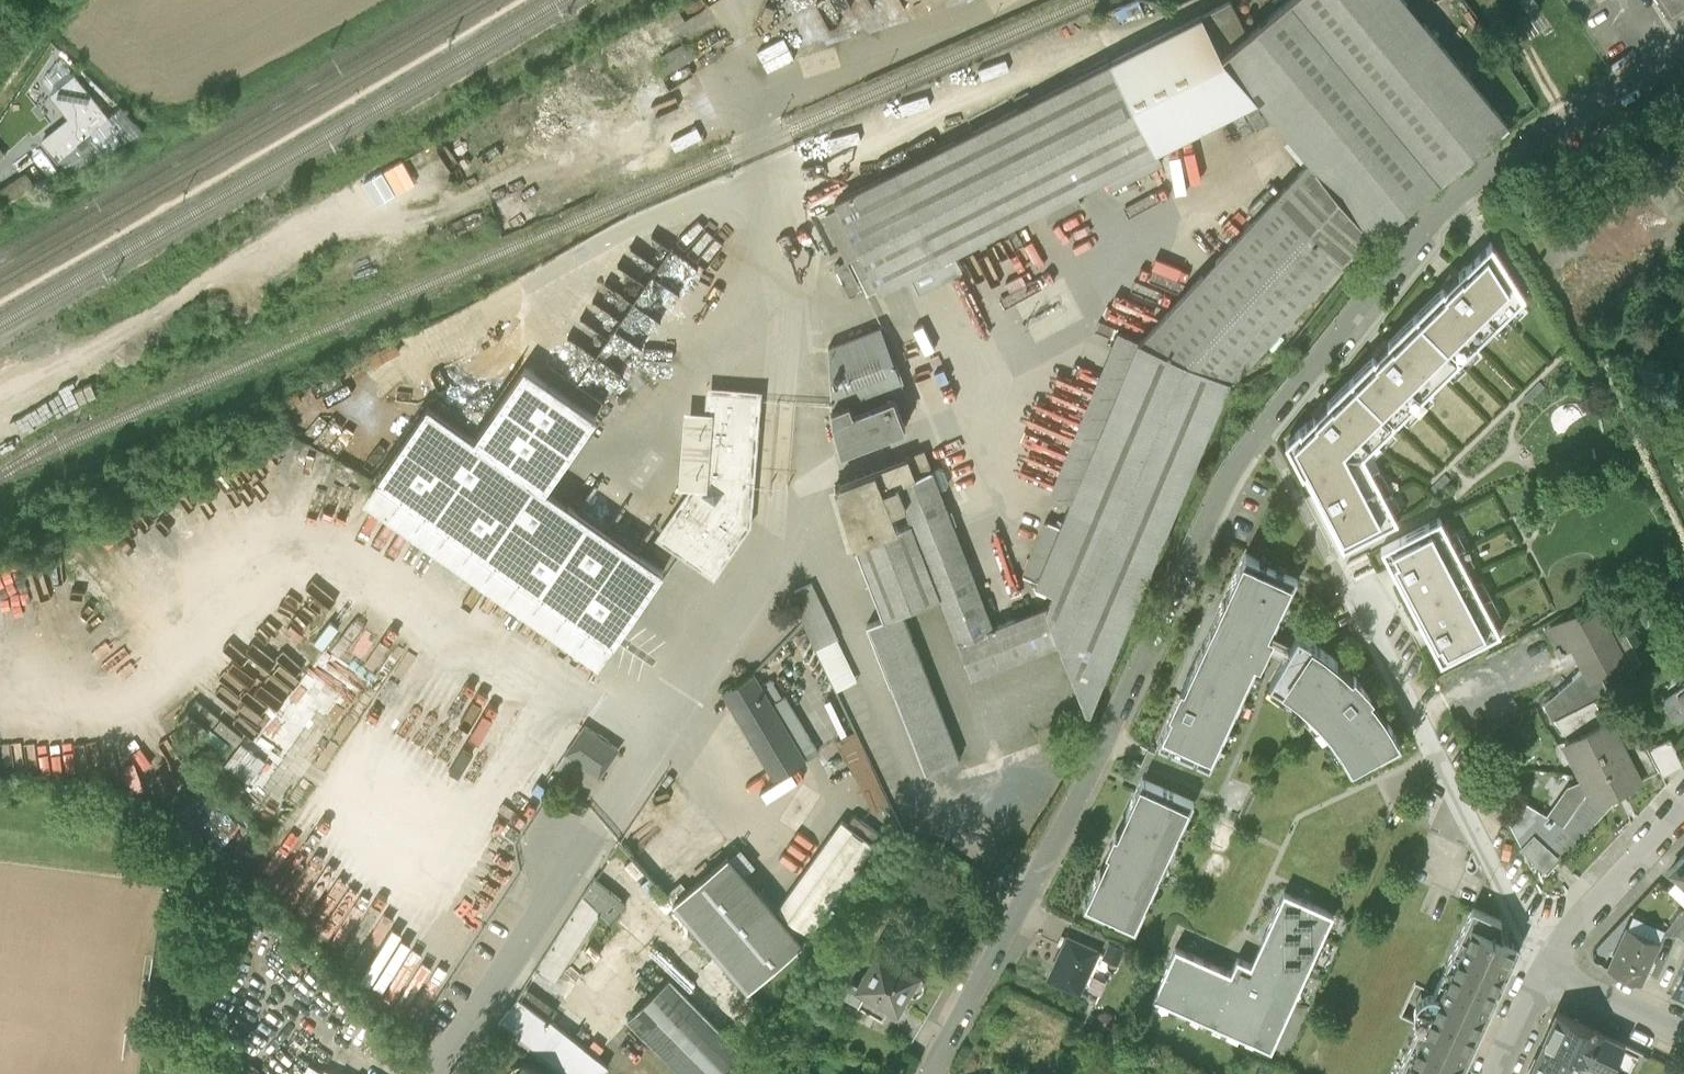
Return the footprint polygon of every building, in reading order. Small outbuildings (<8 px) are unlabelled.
[(1258,98),(1221,53),(1247,31),(1230,0),(1228,0),(834,199),(838,209),(823,216),(845,259),(848,258),(867,294),(1039,207),(1046,220),(1080,203),(1074,190),(1105,174),(1112,188),(1163,162),(1156,148),(1258,98)] [(1247,31),(1221,53),(1258,98),(1310,160),(1373,235),(1508,122),(1406,0),(1284,0),(1247,31)] [(1528,13),(1539,6),(1535,0),(1520,0),(1528,13)] [(1670,14),(1683,5),(1683,0),(1661,0),(1670,14)] [(72,113),(43,137),(67,167),(144,126),(112,94),(104,101),(112,110),(108,113),(74,71),(52,89),(72,113)] [(346,172),(359,199),(413,173),(400,146),(346,172)] [(1373,235),(1310,160),(1273,197),(1273,196),(1142,339),(1231,378),(1340,259),(1373,235)] [(27,167),(0,185),(0,189),(6,199),(37,183),(27,167)] [(1415,313),(1460,359),(1525,295),(1491,241),(1445,287),(1443,286),(1415,313)] [(859,287),(845,259),(833,265),(847,293),(859,287)] [(637,288),(576,380),(603,398),(616,379),(620,381),(665,314),(650,304),(653,298),(637,288)] [(1350,377),(1395,422),(1460,359),(1415,313),(1387,341),(1388,342),(1375,355),(1374,354),(1350,377)] [(831,418),(841,450),(905,425),(893,394),(905,389),(880,326),(827,347),(831,418)] [(1023,577),(1054,590),(1045,608),(1060,645),(1085,711),(1088,713),(1225,391),(1231,378),(1142,339),(1118,329),(1050,493),(1069,502),(1059,527),(1045,521),(1023,577)] [(427,406),(361,502),(598,665),(664,570),(546,489),(596,417),(524,367),(475,439),(427,406)] [(1395,422),(1350,377),(1326,400),(1328,402),(1301,429),(1299,427),(1285,441),(1302,475),(1305,473),(1343,549),(1398,521),(1364,453),(1395,422)] [(678,486),(696,487),(662,536),(713,571),(746,523),(757,393),(711,390),(710,410),(685,408),(678,486)] [(1,441),(3,445),(52,423),(41,399),(0,417),(0,442),(1,441)] [(923,451),(908,456),(915,475),(896,482),(902,497),(913,523),(898,529),(854,546),(882,618),(899,611),(934,597),(952,645),(992,630),(992,628),(923,451)] [(834,484),(854,546),(898,529),(887,502),(902,497),(896,482),(915,475),(908,456),(834,484)] [(1440,517),(1381,547),(1441,665),(1501,635),(1440,517)] [(1286,656),(1290,649),(1269,638),(1297,578),(1245,554),(1223,602),(1179,698),(1158,744),(1210,768),(1265,649),(1266,646),(1286,656)] [(811,582),(789,592),(835,689),(856,679),(836,638),(838,637),(811,582)] [(1045,608),(992,628),(992,630),(952,645),(967,680),(1060,645),(1045,608)] [(1552,720),(1555,720),(1595,699),(1597,704),(1614,696),(1615,694),(1616,691),(1615,688),(1611,681),(1641,662),(1617,616),(1605,623),(1598,610),(1581,618),(1576,611),(1544,627),(1559,656),(1574,648),(1584,668),(1543,703),(1552,720)] [(925,773),(956,759),(899,611),(882,618),(866,625),(925,773)] [(1318,647),(1298,634),(1290,649),(1286,656),(1270,683),(1292,698),(1310,714),(1325,731),(1338,749),(1351,771),(1401,746),(1389,722),(1383,725),(1374,712),(1365,701),(1371,695),(1354,676),(1348,682),(1333,668),(1338,662),(1318,647)] [(774,777),(804,759),(761,685),(753,672),(723,691),(774,777)] [(772,679),(761,685),(804,759),(818,751),(786,696),(783,698),(772,679)] [(1683,691),(1679,686),(1662,701),(1678,721),(1683,716),(1683,691)] [(1555,720),(1569,738),(1605,720),(1597,704),(1595,699),(1555,720)] [(1640,779),(1639,777),(1622,743),(1609,718),(1605,720),(1569,738),(1564,740),(1565,742),(1567,741),(1571,749),(1575,747),(1589,775),(1601,798),(1602,798),(1606,806),(1616,796),(1617,799),(1625,794),(1622,788),(1640,779)] [(162,720),(112,739),(129,785),(138,782),(146,804),(187,789),(162,720)] [(556,765),(570,774),(578,763),(597,776),(617,748),(584,725),(556,765)] [(1640,734),(1622,743),(1639,777),(1658,769),(1648,750),(1640,734)] [(1670,739),(1648,750),(1658,769),(1660,772),(1682,761),(1670,739)] [(1522,847),(1544,868),(1555,856),(1558,859),(1606,806),(1602,798),(1601,798),(1589,775),(1566,786),(1546,815),(1524,802),(1509,819),(1514,824),(1512,826),(1528,841),(1522,847)] [(1100,870),(1084,906),(1135,929),(1146,906),(1140,904),(1145,893),(1151,896),(1159,878),(1153,876),(1165,850),(1170,853),(1178,835),(1173,833),(1178,822),(1184,824),(1194,802),(1142,778),(1126,814),(1132,817),(1123,837),(1116,834),(1109,849),(1116,852),(1106,873),(1100,870)] [(874,844),(842,821),(776,912),(802,942),(874,844)] [(776,912),(744,874),(754,865),(739,847),(729,857),(728,855),(688,890),(681,881),(666,894),(748,989),(802,942),(776,912)] [(1670,871),(1678,878),(1683,884),(1683,855),(1670,871)] [(593,878),(582,895),(599,912),(610,923),(626,903),(593,878)] [(1668,889),(1683,905),(1683,884),(1678,878),(1668,889)] [(1175,944),(1152,993),(1271,1048),(1333,913),(1284,890),(1251,962),(1237,956),(1230,970),(1175,944)] [(555,979),(599,912),(582,895),(537,967),(555,979)] [(1419,1024),(1395,1073),(1461,1073),(1469,1056),(1491,1009),(1508,969),(1508,960),(1507,951),(1504,941),(1503,933),(1502,928),(1502,919),(1473,906),(1433,991),(1415,982),(1400,1015),(1419,1024)] [(1667,929),(1683,937),(1683,906),(1667,929)] [(1068,936),(1049,977),(1079,992),(1098,953),(1106,955),(1111,942),(1112,939),(1073,922),(1068,936)] [(1627,927),(1608,967),(1640,982),(1659,941),(1627,927)] [(1106,955),(1104,960),(1118,965),(1125,947),(1111,942),(1106,955)] [(920,973),(879,950),(866,973),(861,971),(854,984),(853,983),(846,996),(859,1003),(866,991),(889,1004),(897,1008),(907,991),(913,993),(918,992),(922,988),(924,984),(923,978),(920,973)] [(1671,988),(1683,994),(1683,962),(1671,988)] [(636,985),(649,998),(628,1019),(682,1073),(728,1073),(745,1057),(655,965),(636,985)] [(859,1003),(858,1005),(881,1018),(889,1004),(866,991),(859,1003)] [(499,1022),(565,1073),(602,1073),(608,1065),(518,996),(499,1022)] [(1544,1040),(1593,1063),(1609,1070),(1610,1069),(1621,1073),(1628,1073),(1637,1054),(1620,1047),(1623,1041),(1557,1011),(1544,1040)] [(1531,1068),(1545,1073),(1588,1073),(1593,1063),(1544,1040),(1531,1068)] [(525,1059),(523,1063),(520,1062),(517,1063),(514,1066),(513,1070),(514,1073),(515,1073),(546,1073),(525,1059)]
